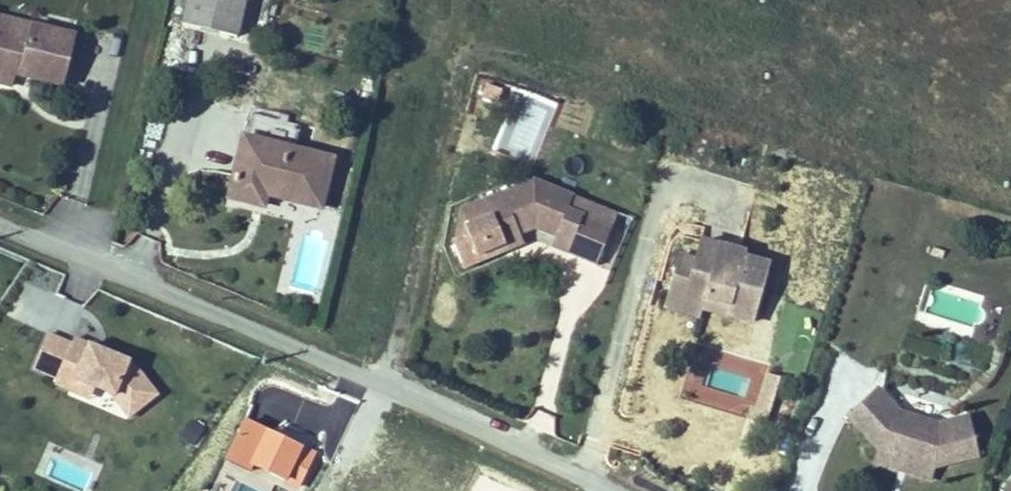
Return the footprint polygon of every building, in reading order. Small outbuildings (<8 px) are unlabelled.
[(183,24),(237,37),(246,0),(189,0),(183,24)] [(11,86),(15,73),(16,66),(27,69),(25,76),(63,85),(75,36),(0,17),(0,83),(11,86)] [(27,69),(16,66),(15,73),(25,76),(27,69)] [(332,160),(244,138),(230,198),(255,204),(260,186),(300,195),(299,202),(321,207),(332,160)] [(536,180),(487,201),(494,217),(472,227),(468,219),(461,222),(456,248),(463,265),(525,239),(523,235),(535,230),(557,239),(559,234),(574,240),(568,254),(598,266),(614,228),(569,210),(575,196),(536,180)] [(264,206),(266,195),(299,202),(300,195),(260,186),(255,204),(264,206)] [(494,217),(487,201),(463,211),(461,222),(468,219),(472,227),(494,217)] [(557,239),(554,248),(568,254),(574,240),(559,234),(557,239)] [(463,265),(466,271),(527,245),(525,239),(463,265)] [(675,271),(668,296),(702,305),(701,308),(702,309),(728,316),(728,315),(732,301),(758,307),(769,265),(744,258),(746,253),(700,241),(695,260),(691,276),(675,271)] [(695,260),(679,256),(675,271),(691,276),(695,260)] [(702,305),(668,296),(665,308),(700,317),(702,309),(701,308),(702,305)] [(758,307),(732,301),(728,315),(754,322),(758,307)] [(111,392),(129,415),(158,393),(137,367),(128,364),(129,360),(74,338),(72,343),(48,333),(35,367),(59,377),(56,383),(92,398),(97,386),(111,392)] [(259,366),(266,370),(270,362),(262,359),(259,366)] [(751,418),(767,423),(780,376),(763,371),(751,418)] [(849,424),(875,453),(934,472),(973,463),(965,427),(935,435),(897,422),(875,399),(849,424)] [(194,444),(204,428),(191,419),(180,436),(194,444)] [(934,472),(875,453),(871,468),(930,486),(934,472)]
